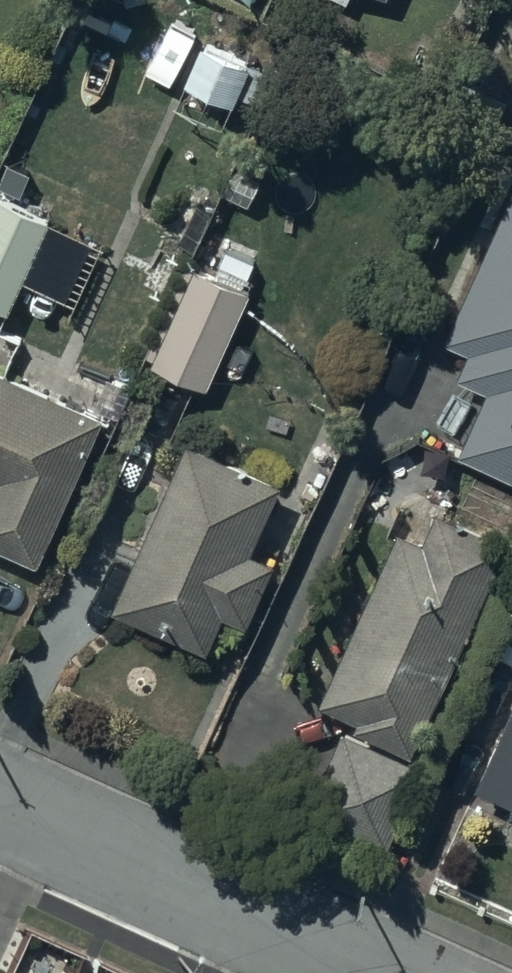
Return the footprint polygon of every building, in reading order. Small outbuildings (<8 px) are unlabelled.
[(447,329),(471,340),(458,369),(489,383),(461,444),(511,468),(511,189),(447,329)] [(0,190),(0,298),(10,303),(52,214),(0,190)] [(215,267),(189,256),(147,352),(211,380),(252,286),(249,284),(262,255),(227,240),(215,267)] [(0,359),(0,539),(39,557),(108,408),(0,359)] [(283,473),(187,431),(114,598),(209,639),(225,604),(249,615),(276,552),(253,542),(283,473)] [(426,533),(401,522),(322,691),(359,708),(356,715),(414,742),(511,536),(440,503),(426,533)] [(477,779),(511,794),(511,699),(477,779)] [(426,755),(343,720),(307,805),(389,840),(426,755)]
